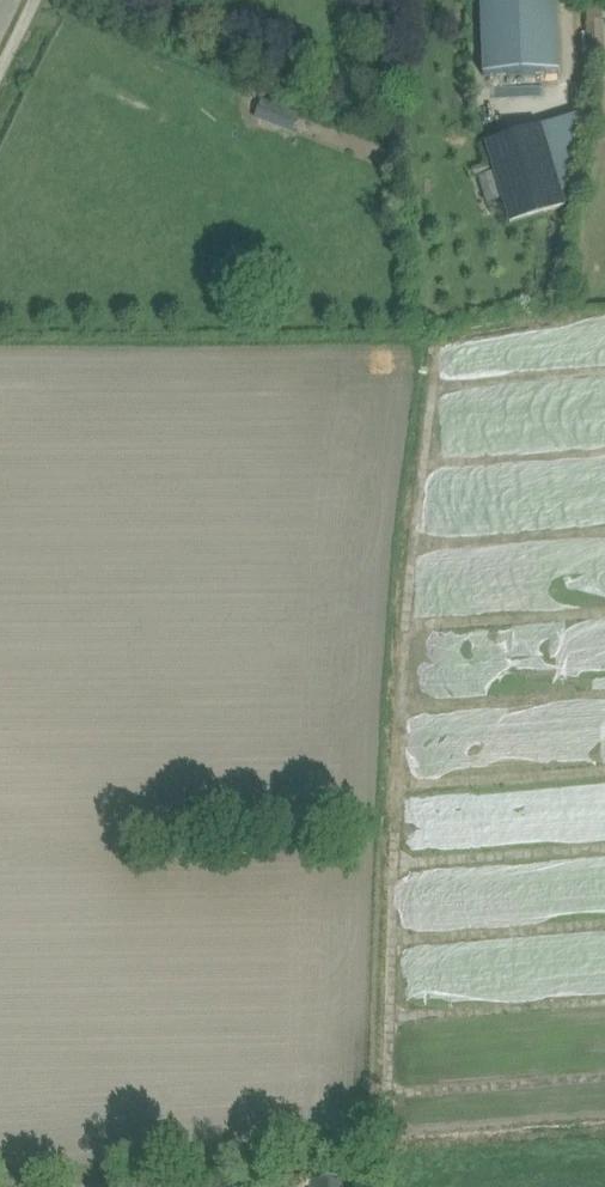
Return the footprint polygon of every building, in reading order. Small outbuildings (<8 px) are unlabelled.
[(484,77),(560,74),(557,0),(481,0),(484,77)] [(589,58),(604,57),(604,51),(603,22),(604,22),(604,0),(586,0),(589,58)] [(566,208),(560,188),(572,184),(582,132),(551,141),(546,125),(486,143),(511,224),(566,208)] [(363,1171),(358,1178),(368,1186),(369,1186),(375,1180),(363,1171)] [(342,1177),(311,1178),(311,1186),(342,1186),(342,1177)]
